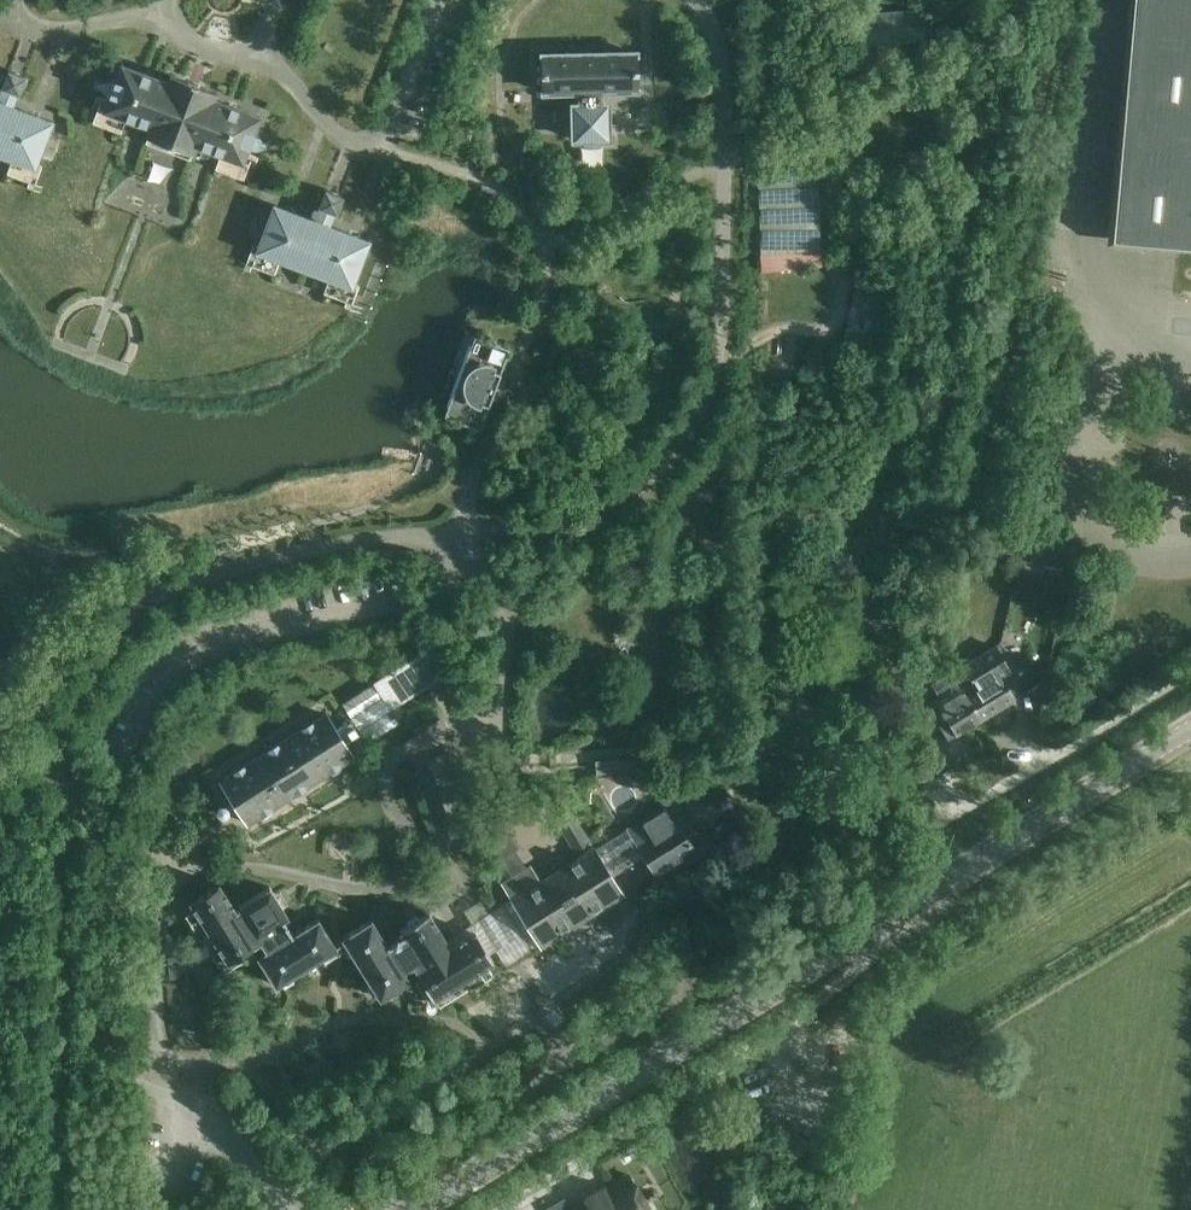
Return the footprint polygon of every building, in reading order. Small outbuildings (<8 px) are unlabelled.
[(1113,239),(1190,246),(1190,0),(1134,0),(1113,239)] [(931,8),(857,14),(859,44),(934,38),(931,8)] [(637,89),(636,53),(615,54),(610,51),(605,54),(593,54),(588,52),(584,54),(571,55),(567,52),(562,55),(540,55),(541,92),(552,91),(557,94),(562,91),(577,91),(577,105),(572,105),(572,114),(571,122),(573,131),(573,138),(581,138),(590,140),(600,138),(607,138),(607,131),(609,121),(607,111),(606,105),(601,105),(601,90),(616,90),(621,92),(626,90),(637,89)] [(170,75),(167,82),(121,64),(103,111),(243,164),(260,117),(214,99),(217,92),(170,75)] [(24,76),(8,70),(3,85),(3,86),(0,93),(0,155),(35,168),(53,121),(12,106),(18,91),(24,76)] [(816,167),(756,169),(760,252),(819,250),(816,167)] [(325,189),(319,205),(320,205),(314,220),(274,205),(256,252),(352,288),(369,241),(329,226),(335,211),(341,195),(325,189)] [(509,347),(479,336),(448,417),(478,428),(509,347)] [(1017,560),(1062,570),(1066,551),(1021,541),(1021,542),(1017,560)] [(1014,691),(999,668),(1007,663),(993,641),(955,664),(962,675),(957,678),(962,685),(979,713),(1014,691)] [(436,644),(373,683),(390,710),(453,670),(436,644)] [(945,734),(979,713),(962,685),(942,698),(944,702),(938,706),(942,712),(938,715),(941,720),(938,722),(945,734)] [(353,757),(325,714),(221,780),(248,824),(353,757)] [(453,748),(424,759),(453,837),(482,827),(453,748)] [(613,875),(647,853),(658,870),(695,846),(689,837),(702,829),(681,796),(636,825),(597,849),(570,808),(554,818),(577,857),(530,886),(519,869),(503,880),(543,944),(624,893),(613,875)] [(551,798),(536,807),(544,820),(559,811),(551,798)] [(499,817),(480,814),(494,837),(489,840),(501,859),(516,849),(518,848),(499,817)] [(276,985),(336,947),(318,918),(293,934),(283,918),(287,916),(269,887),(239,906),(240,907),(235,910),(219,884),(190,902),(228,962),(260,942),(266,951),(258,956),(276,985)] [(436,996),(493,961),(475,932),(449,948),(446,944),(448,943),(428,912),(399,930),(402,935),(387,944),(371,919),(342,937),(380,998),(412,977),(407,969),(416,963),(436,996)] [(584,968),(579,962),(581,960),(561,936),(540,954),(565,983),(584,968)] [(627,1173),(564,1209),(649,1209),(627,1173)]
